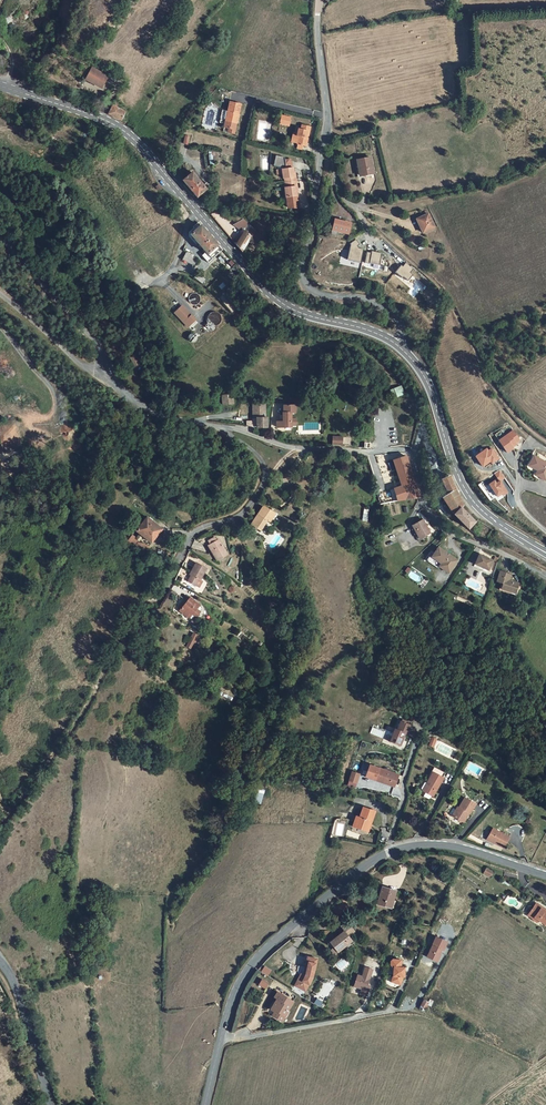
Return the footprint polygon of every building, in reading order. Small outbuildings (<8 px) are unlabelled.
[(105,74),(90,65),(85,76),(100,85),(105,74)] [(224,127),(225,127),(230,129),(230,132),(236,133),(242,104),(230,102),(228,111),(222,110),(219,123),(225,124),(224,127)] [(125,110),(112,104),(107,113),(121,120),(125,110)] [(293,118),(285,117),(283,124),(292,126),(293,118)] [(308,148),(310,140),(308,140),(308,136),(310,137),(312,128),(304,126),(303,130),(301,129),(300,133),(297,133),(295,141),(300,142),(300,146),(308,148)] [(371,158),(357,161),(360,176),(374,174),(371,158)] [(296,187),(298,187),(297,177),(296,177),(295,172),(295,168),(285,169),(287,187),(286,187),(286,197),(287,197),(289,207),(296,208),(299,208),(297,191),(296,187)] [(189,171),(179,181),(192,195),(193,194),(195,196),(206,185),(203,182),(200,183),(189,171)] [(427,215),(417,220),(424,233),(435,228),(427,215)] [(337,219),(333,230),(349,235),(352,224),(337,219)] [(214,250),(218,246),(197,224),(196,225),(195,224),(193,226),(194,227),(188,234),(206,253),(211,248),(214,250)] [(245,232),(234,244),(240,251),(254,234),(255,235),(257,233),(254,229),(248,235),(245,232)] [(356,239),(350,243),(351,245),(347,260),(360,263),(363,249),(359,248),(357,246),(360,244),(356,239)] [(382,253),(372,251),(371,252),(367,252),(365,262),(369,263),(379,265),(382,253)] [(196,264),(199,257),(187,252),(184,259),(196,264)] [(402,264),(396,271),(404,277),(405,276),(409,280),(414,274),(411,271),(414,268),(407,261),(404,265),(402,264)] [(432,300),(436,305),(440,302),(437,297),(432,300)] [(181,304),(174,312),(187,325),(188,324),(191,327),(197,321),(181,304)] [(134,352),(128,355),(134,367),(140,364),(134,352)] [(393,398),(405,394),(401,385),(390,389),(393,398)] [(231,394),(221,395),(223,404),(232,403),(231,394)] [(291,412),(294,412),(296,403),(282,403),(281,419),(274,419),(274,425),(290,425),(291,412)] [(264,405),(252,405),(252,417),(255,417),(255,427),(256,427),(256,429),(260,429),(260,427),(266,427),(266,417),(264,417),(264,405)] [(520,441),(514,431),(500,441),(508,453),(514,449),(513,447),(517,445),(516,443),(520,441)] [(332,436),(332,444),(342,445),(342,437),(332,436)] [(538,470),(536,474),(545,480),(545,479),(545,461),(534,454),(532,459),(534,460),(532,463),(539,467),(538,470)] [(398,500),(404,499),(422,497),(411,455),(397,460),(403,486),(391,490),(392,496),(397,495),(398,500)] [(498,479),(489,484),(497,497),(502,494),(503,496),(507,493),(500,481),(505,478),(500,470),(495,474),(498,479)] [(447,507),(453,516),(460,508),(462,506),(448,476),(441,480),(448,493),(442,497),(445,503),(442,504),(445,508),(447,507)] [(273,489),(281,495),(286,489),(279,483),(273,489)] [(265,530),(277,511),(266,504),(254,522),(265,530)] [(474,522),(460,508),(453,516),(451,519),(455,523),(458,520),(468,529),(474,522)] [(143,538),(146,540),(150,534),(148,532),(151,528),(149,527),(152,522),(146,518),(136,532),(139,535),(136,539),(132,537),(127,544),(135,548),(143,538)] [(430,532),(424,520),(412,526),(419,538),(430,532)] [(476,520),(474,522),(468,529),(472,532),(479,522),(476,520)] [(162,530),(152,522),(149,527),(151,528),(148,532),(150,534),(146,540),(152,544),(162,530)] [(277,534),(282,526),(276,522),(271,530),(277,534)] [(228,554),(219,539),(218,540),(211,544),(209,545),(218,560),(228,554)] [(455,559),(436,545),(430,554),(440,562),(437,565),(446,571),(455,559)] [(440,562),(430,554),(428,553),(424,558),(436,567),(437,565),(440,562)] [(472,566),(486,571),(487,568),(490,559),(477,554),(473,562),(472,566)] [(201,580),(208,568),(197,562),(191,574),(193,575),(190,580),(198,585),(201,587),(204,581),(201,580)] [(509,575),(499,571),(495,581),(500,583),(498,588),(508,592),(507,594),(513,596),(515,592),(513,591),(516,584),(507,581),(509,575)] [(181,611),(187,615),(190,612),(193,614),(195,616),(198,615),(201,611),(197,608),(201,604),(191,597),(181,611)] [(395,728),(390,742),(401,745),(406,732),(408,733),(411,724),(400,720),(397,729),(395,728)] [(369,765),(366,777),(395,786),(399,774),(369,765)] [(443,777),(445,773),(436,768),(433,772),(443,777)] [(425,791),(433,796),(444,778),(443,777),(433,772),(428,780),(430,782),(429,783),(425,791)] [(255,803),(261,804),(264,790),(258,788),(255,803)] [(460,807),(460,808),(458,811),(457,810),(453,809),(451,814),(451,815),(464,823),(470,813),(471,814),(476,804),(465,798),(460,807)] [(356,822),(360,824),(358,829),(368,833),(376,813),(364,808),(361,817),(359,816),(356,822)] [(497,841),(496,843),(505,847),(510,837),(494,829),(489,838),(497,841)] [(486,868),(492,872),(495,867),(488,863),(486,868)] [(397,891),(384,887),(379,905),(390,908),(392,901),(394,901),(397,891)] [(540,910),(542,906),(536,902),(528,915),(535,919),(536,917),(540,920),(545,924),(545,912),(545,913),(540,910)] [(331,941),(332,943),(346,933),(350,938),(356,934),(349,925),(340,926),(344,931),(331,941)] [(350,938),(346,933),(332,943),(335,947),(340,953),(353,942),(350,938)] [(426,957),(438,962),(447,941),(435,936),(426,957)] [(335,957),(340,953),(335,947),(330,951),(335,957)] [(301,974),(294,985),(305,992),(313,978),(315,971),(316,971),(318,960),(309,957),(306,968),(308,969),(306,975),(305,975),(301,974)] [(344,957),(335,964),(340,970),(348,964),(344,957)] [(402,960),(393,959),(392,961),(391,965),(393,967),(394,967),(394,969),(394,976),(393,982),(402,985),(404,977),(405,977),(406,968),(402,967),(402,960)] [(363,977),(358,975),(355,986),(363,989),(361,994),(367,996),(370,986),(368,985),(373,970),(366,967),(363,977)] [(263,980),(260,984),(266,988),(268,983),(263,980)] [(294,1002),(278,992),(275,996),(278,998),(281,1000),(278,1004),(275,1002),(271,1009),(275,1012),(273,1015),(282,1021),(289,1012),(288,1011),(294,1002)] [(424,1011),(429,1002),(425,1000),(420,1009),(424,1011)]
